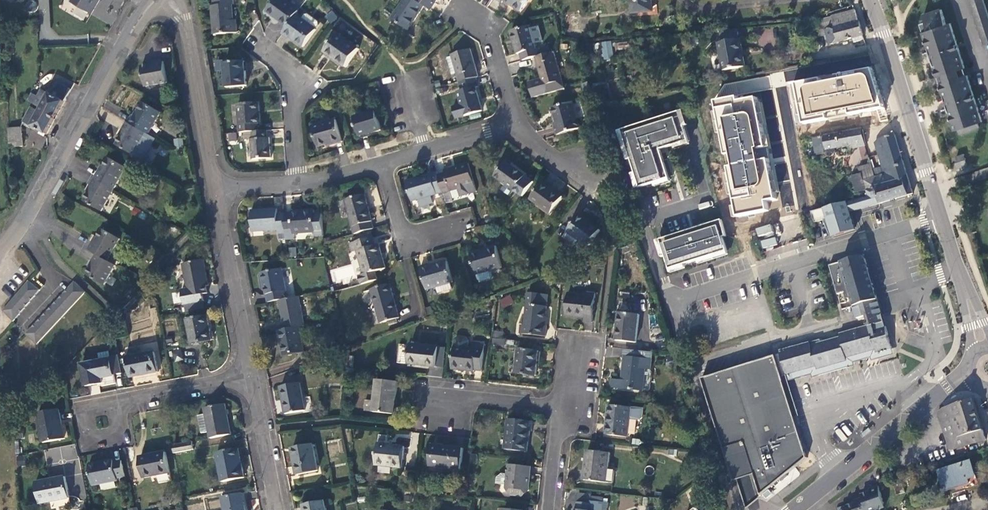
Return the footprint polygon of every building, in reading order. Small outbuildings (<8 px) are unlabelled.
[(99,0),(72,0),(71,2),(91,13),(99,0)] [(212,35),(234,33),(234,25),(232,25),(231,21),(230,6),(232,5),(232,0),(212,0),(212,7),(210,7),(212,35)] [(283,28),(292,15),(295,12),(279,0),(272,0),(263,12),(277,23),(277,24),(283,28)] [(423,6),(413,0),(403,0),(390,19),(407,30),(423,6)] [(423,6),(429,11),(436,0),(413,0),(423,6)] [(497,3),(499,0),(517,13),(526,0),(493,0),(497,3)] [(629,17),(654,15),(653,0),(628,0),(629,17)] [(983,0),(969,0),(983,45),(987,44),(987,14),(983,0)] [(946,24),(941,9),(922,14),(924,21),(920,23),(937,75),(964,67),(950,22),(946,24)] [(831,17),(820,20),(828,45),(854,37),(855,41),(862,39),(854,10),(831,16),(831,17)] [(299,48),(312,31),(315,26),(315,23),(305,16),(302,16),(298,20),(292,15),(283,28),(278,34),(285,39),(286,38),(299,48)] [(518,54),(519,62),(533,58),(538,56),(535,49),(532,49),(526,27),(508,32),(514,55),(518,54)] [(356,50),(335,35),(322,53),(343,68),(356,50)] [(744,65),(737,37),(715,43),(722,70),(744,65)] [(610,40),(600,42),(602,60),(613,58),(610,40)] [(454,75),(457,83),(473,79),(475,78),(468,50),(449,55),(450,57),(454,75)] [(530,99),(543,95),(562,90),(552,53),(538,56),(533,58),(538,80),(540,86),(527,90),(530,99)] [(446,77),(454,75),(450,57),(442,60),(446,77)] [(244,86),(242,62),(222,63),(224,87),(244,86)] [(167,84),(162,63),(155,64),(155,65),(140,68),(144,88),(167,84)] [(805,124),(885,109),(873,69),(796,83),(805,124)] [(966,75),(939,82),(954,129),(961,127),(963,132),(978,127),(977,122),(981,120),(966,75)] [(475,87),(473,79),(457,83),(459,92),(455,93),(458,106),(449,109),(452,120),(478,112),(472,88),(475,87)] [(540,86),(538,80),(525,83),(527,90),(540,86)] [(37,97),(32,106),(40,110),(55,118),(70,91),(54,81),(47,93),(41,90),(37,97)] [(37,97),(30,94),(25,102),(32,106),(37,97)] [(779,192),(760,98),(739,102),(738,95),(715,99),(739,217),(769,211),(767,202),(778,200),(776,192),(779,192)] [(235,104),(237,132),(249,131),(257,131),(256,123),(258,123),(257,102),(235,104)] [(554,136),(577,129),(570,103),(550,109),(553,123),(551,124),(554,136)] [(131,117),(127,125),(145,135),(147,136),(159,115),(141,105),(133,119),(131,117)] [(39,113),(31,108),(23,122),(46,134),(55,118),(40,110),(39,113)] [(619,131),(638,189),(667,179),(658,150),(686,141),(677,112),(619,131)] [(357,137),(378,131),(373,113),(352,119),(357,137)] [(339,142),(333,121),(309,127),(315,147),(331,142),(331,144),(339,142)] [(132,157),(145,135),(127,125),(125,128),(126,129),(115,147),(132,157)] [(852,148),(864,146),(861,129),(849,131),(851,144),(852,148)] [(9,130),(11,148),(23,148),(22,130),(9,130)] [(265,138),(264,131),(257,131),(249,131),(250,139),(248,139),(250,159),(268,158),(267,138),(265,138)] [(849,131),(812,137),(815,155),(826,152),(825,149),(832,148),(833,148),(851,144),(849,131)] [(227,133),(227,141),(237,140),(236,132),(227,133)] [(873,142),(883,175),(885,184),(902,180),(907,196),(911,194),(894,134),(892,135),(876,139),(877,140),(873,142)] [(965,159),(954,163),(957,169),(967,165),(965,159)] [(99,173),(94,181),(113,192),(125,170),(108,160),(100,174),(99,173)] [(523,178),(502,163),(493,177),(512,192),(523,178)] [(442,174),(435,176),(440,193),(440,194),(457,190),(459,196),(474,193),(466,164),(442,171),(442,174)] [(870,164),(858,167),(860,174),(862,181),(875,177),(870,164)] [(435,176),(434,172),(404,181),(410,202),(415,200),(417,208),(431,204),(429,196),(440,193),(435,176)] [(860,174),(850,177),(855,193),(864,190),(865,190),(862,181),(860,174)] [(885,184),(883,175),(875,177),(862,181),(865,190),(874,188),(885,184)] [(885,184),(874,188),(878,203),(907,196),(902,180),(885,184)] [(100,214),(113,192),(94,181),(90,189),(91,189),(82,203),(100,214)] [(561,198),(541,184),(529,200),(548,215),(561,198)] [(874,205),(878,203),(874,188),(865,190),(864,190),(855,193),(856,198),(826,207),(810,212),(813,223),(826,219),(830,235),(854,227),(849,212),(869,207),(874,205)] [(349,228),(351,235),(370,230),(368,223),(369,223),(361,195),(343,200),(350,228),(349,228)] [(249,232),(282,231),(281,215),(274,215),(274,211),(248,212),(249,232)] [(289,214),(281,215),(282,231),(282,233),(283,241),(291,240),(290,234),(312,233),(312,236),(320,236),(319,215),(311,215),(311,211),(289,212),(289,214)] [(598,231),(577,216),(561,238),(571,246),(574,245),(577,241),(586,247),(598,231)] [(668,270),(725,252),(721,238),(724,237),(720,221),(658,240),(668,270)] [(771,223),(756,228),(761,249),(777,244),(771,223)] [(854,227),(830,235),(831,238),(855,230),(854,227)] [(92,246),(87,253),(96,257),(107,263),(118,243),(101,232),(93,246),(92,246)] [(355,277),(358,285),(373,281),(371,272),(381,269),(375,245),(371,247),(369,238),(347,244),(349,253),(354,252),(360,275),(355,277)] [(490,271),(498,268),(493,247),(484,249),(485,251),(468,255),(473,275),(490,271)] [(852,307),(876,300),(873,291),(863,256),(827,266),(833,288),(841,285),(844,293),(848,292),(850,299),(852,307)] [(103,288),(114,268),(107,263),(96,257),(91,265),(92,265),(85,277),(103,288)] [(450,282),(444,262),(427,266),(427,265),(417,267),(423,289),(434,287),(435,293),(449,289),(448,283),(450,282)] [(180,294),(183,308),(202,304),(201,298),(206,297),(205,290),(207,289),(202,263),(181,267),(186,293),(180,294)] [(262,289),(264,303),(276,301),(284,300),(278,270),(257,273),(258,283),(260,283),(262,289)] [(491,277),(490,271),(473,275),(475,281),(478,283),(490,280),(491,277)] [(16,323),(43,291),(31,281),(6,311),(14,321),(16,323)] [(36,349),(85,296),(73,285),(25,338),(36,349)] [(835,295),(844,293),(841,285),(833,288),(835,295)] [(396,319),(387,286),(367,291),(376,325),(396,319)] [(584,296),(564,294),(563,316),(581,318),(581,322),(590,323),(592,294),(584,293),(584,296)] [(509,294),(498,299),(502,308),(513,303),(509,294)] [(544,297),(524,294),(520,327),(519,335),(542,338),(544,327),(540,326),(541,319),(544,297)] [(277,323),(278,331),(295,328),(300,327),(295,297),(284,300),(276,301),(279,323),(277,323)] [(876,300),(852,307),(855,320),(864,317),(865,319),(880,315),(876,300)] [(637,316),(617,314),(614,341),(634,343),(637,316)] [(808,344),(777,352),(778,355),(784,376),(814,367),(815,370),(845,362),(844,359),(873,351),(874,353),(889,349),(880,315),(865,319),(867,327),(837,335),(838,338),(808,346),(808,344)] [(206,320),(186,323),(190,347),(210,343),(206,320)] [(300,354),(295,328),(278,331),(275,332),(276,342),(278,342),(281,357),(300,354)] [(457,337),(454,340),(451,370),(473,372),(473,370),(480,370),(483,343),(474,342),(473,349),(466,349),(467,341),(464,338),(457,337)] [(437,349),(407,345),(405,365),(434,368),(437,349)] [(443,349),(437,349),(434,368),(442,369),(443,349)] [(890,352),(889,349),(874,353),(873,351),(844,359),(845,362),(815,370),(814,367),(784,376),(785,380),(786,382),(810,376),(810,379),(852,366),(852,364),(869,359),(870,362),(891,356),(890,352)] [(130,381),(156,375),(152,355),(141,358),(140,352),(137,350),(127,353),(125,355),(130,381)] [(536,352),(516,350),(513,374),(534,376),(536,352)] [(112,382),(107,355),(96,357),(98,364),(80,368),(84,388),(112,382)] [(784,376),(778,355),(775,356),(773,356),(792,418),(796,417),(788,390),(786,382),(785,380),(784,376)] [(706,378),(699,380),(722,450),(742,444),(752,476),(758,497),(805,459),(792,418),(773,356),(767,358),(706,378)] [(649,360),(622,357),(620,380),(609,380),(608,388),(640,392),(642,370),(648,370),(649,360)] [(395,384),(375,382),(372,411),(392,414),(395,384)] [(304,412),(299,385),(279,389),(285,415),(304,412)] [(943,407),(937,412),(942,427),(949,450),(984,439),(973,399),(943,407)] [(630,409),(608,407),(604,436),(626,438),(630,409)] [(224,408),(204,411),(205,417),(197,419),(200,435),(208,435),(210,441),(230,437),(226,418),(229,417),(228,413),(225,413),(224,408)] [(62,441),(57,414),(37,417),(42,445),(62,441)] [(532,423),(506,420),(503,449),(526,452),(527,433),(531,433),(532,423)] [(840,428),(835,431),(841,442),(846,439),(840,428)] [(377,434),(376,442),(408,445),(408,437),(377,434)] [(47,465),(77,458),(74,444),(44,450),(47,465)] [(191,444),(170,448),(172,456),(193,453),(191,444)] [(752,476),(742,444),(722,450),(732,482),(752,476)] [(317,472),(311,446),(291,449),(296,476),(317,472)] [(402,449),(376,446),(374,467),(399,469),(402,449)] [(460,450),(429,446),(427,467),(457,470),(460,450)] [(607,454),(586,451),(582,481),(611,484),(613,469),(606,468),(607,454)] [(242,482),(237,452),(215,456),(221,485),(242,482)] [(164,455),(140,460),(144,481),(168,476),(164,455)] [(974,480),(967,461),(937,471),(943,491),(953,488),(954,490),(975,486),(974,484),(976,483),(974,479),(974,480)] [(88,467),(92,488),(116,484),(116,481),(123,480),(120,464),(112,465),(112,463),(88,467)] [(526,468),(508,466),(507,475),(501,474),(497,478),(496,483),(506,485),(506,488),(511,496),(520,497),(527,491),(529,475),(525,475),(526,468)] [(62,480),(34,485),(38,506),(66,500),(62,480)] [(885,507),(878,485),(869,489),(869,492),(860,495),(861,497),(854,500),(855,503),(847,506),(847,509),(844,509),(875,509),(885,507)] [(576,495),(575,503),(588,504),(589,502),(589,496),(576,495)] [(915,504),(924,502),(923,498),(921,496),(914,498),(915,503),(915,504)] [(240,498),(220,502),(221,509),(242,509),(240,498)] [(589,502),(588,504),(575,503),(574,509),(601,509),(602,503),(589,502)]
